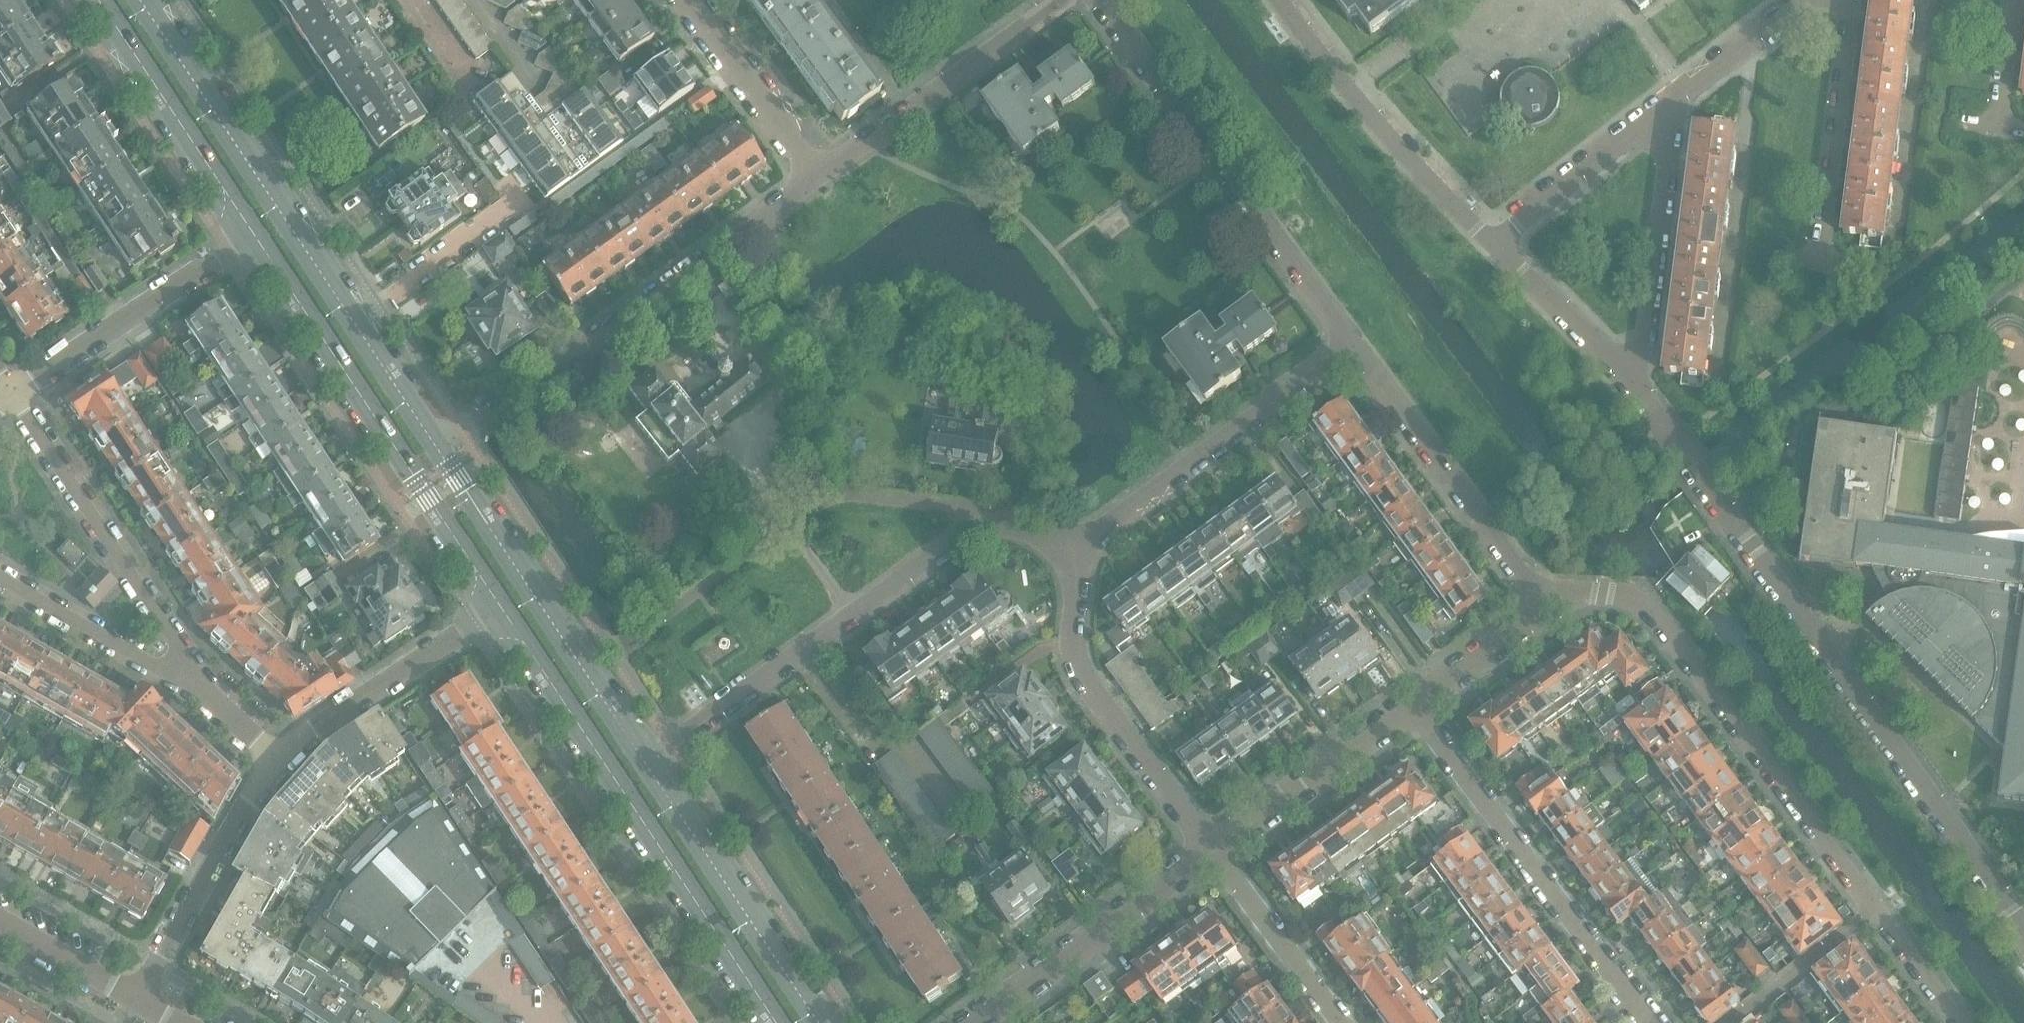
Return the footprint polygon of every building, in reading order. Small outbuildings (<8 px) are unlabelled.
[(14,0),(0,0),(0,42),(29,23),(14,0)] [(339,0),(278,0),(307,45),(350,16),(339,0)] [(456,0),(436,0),(434,1),(441,11),(456,0)] [(467,8),(461,0),(456,0),(441,11),(448,21),(467,8)] [(513,0),(487,0),(487,1),(505,10),(515,2),(513,0)] [(588,20),(615,0),(573,0),(588,20)] [(627,0),(615,0),(588,20),(603,41),(638,15),(627,0)] [(760,20),(787,0),(745,0),(760,20)] [(814,6),(809,0),(787,0),(760,20),(798,72),(840,41),(824,20),(826,19),(822,15),(819,11),(818,12),(814,6)] [(1351,23),(1357,18),(1370,36),(1419,0),(1334,0),(1351,23)] [(1640,11),(1655,0),(1632,0),(1640,11)] [(1866,52),(1905,57),(1912,0),(1872,0),(1866,52)] [(533,26),(526,18),(518,7),(509,14),(503,24),(512,28),(523,33),(533,26)] [(456,31),(474,17),(467,8),(448,21),(456,31)] [(620,63),(654,37),(638,15),(603,41),(620,63)] [(385,69),(368,44),(350,16),(307,45),(342,97),(385,69)] [(462,41),(481,27),(474,17),(456,31),(462,41)] [(39,39),(29,23),(0,42),(0,66),(15,89),(56,62),(56,60),(58,59),(50,47),(46,49),(39,39)] [(547,45),(535,29),(533,26),(523,33),(519,43),(537,52),(547,45)] [(470,51),(488,37),(481,27),(462,41),(470,51)] [(495,47),(492,43),(488,37),(470,51),(474,57),(477,60),(495,47)] [(856,63),(852,58),(840,41),(798,72),(826,110),(830,107),(840,122),(857,109),(861,113),(881,98),(862,71),(863,70),(860,66),(857,62),(856,63)] [(540,57),(535,66),(553,75),(554,73),(563,67),(550,49),(540,57)] [(1898,116),(1905,57),(1866,52),(1859,111),(1898,116)] [(667,54),(632,80),(645,97),(679,71),(667,54)] [(1062,108),(1095,85),(1074,56),(1042,79),(1049,90),(1036,99),(1020,75),(985,100),(1024,155),(1059,130),(1042,107),(1054,98),(1062,108)] [(555,75),(551,83),(565,89),(572,99),(582,92),(565,69),(563,67),(554,73),(553,75),(555,75)] [(421,123),(404,97),(385,69),(342,97),(379,151),(421,123)] [(1539,71),(1536,71),(1533,70),(1530,70),(1527,70),(1524,71),(1521,71),(1518,73),(1516,74),(1514,75),(1512,76),(1510,78),(1508,80),(1507,81),(1505,83),(1504,86),(1503,88),(1502,90),(1501,95),(1501,99),(1501,103),(1501,105),(1502,107),(1502,108),(1503,111),(1506,116),(1509,119),(1512,123),(1517,125),(1521,127),(1526,128),(1531,129),(1536,128),(1541,126),(1545,124),(1549,121),(1553,118),(1556,114),(1558,109),(1559,104),(1559,99),(1559,97),(1559,94),(1558,92),(1558,90),(1557,87),(1556,85),(1554,83),(1553,81),(1551,79),(1549,77),(1546,75),(1544,74),(1541,72),(1539,71)] [(679,71),(645,97),(658,114),(693,89),(679,71)] [(512,72),(473,101),(544,199),(623,141),(585,90),(582,92),(572,99),(547,118),(546,118),(512,72)] [(70,82),(69,81),(28,108),(56,149),(95,123),(78,97),(81,95),(72,82),(70,82)] [(546,94),(535,101),(547,118),(572,99),(565,89),(551,83),(551,85),(546,94)] [(708,88),(687,103),(694,113),(715,98),(708,88)] [(614,105),(621,114),(626,111),(628,110),(621,100),(614,105)] [(10,121),(3,111),(0,113),(0,127),(10,121)] [(626,111),(621,114),(634,132),(643,125),(634,114),(631,117),(626,111)] [(1890,176),(1898,116),(1859,111),(1851,171),(1890,176)] [(671,114),(509,229),(509,230),(515,237),(637,150),(677,122),(671,114)] [(1736,120),(1735,120),(1715,117),(1713,127),(1734,130),(1736,120)] [(121,162),(107,141),(95,123),(56,149),(81,188),(121,162)] [(1734,130),(1713,127),(1696,125),(1688,188),(1727,193),(1734,130)] [(749,177),(764,166),(736,127),(697,155),(725,194),(740,183),(741,186),(750,179),(749,177)] [(8,143),(5,138),(0,142),(0,146),(1,148),(8,143)] [(5,153),(12,148),(8,143),(1,148),(5,153)] [(650,145),(640,153),(647,163),(658,155),(650,145)] [(8,159),(16,154),(12,148),(5,153),(8,159)] [(12,164),(19,159),(16,154),(8,159),(12,164)] [(44,164),(52,159),(48,154),(41,159),(44,164)] [(710,205),(725,194),(697,155),(658,183),(685,222),(701,211),(702,214),(703,213),(711,207),(710,205)] [(15,169),(22,164),(19,159),(12,164),(15,169)] [(147,202),(131,178),(121,162),(81,188),(108,228),(147,202)] [(19,175),(26,170),(22,164),(15,169),(19,175)] [(0,170),(4,176),(11,171),(7,165),(0,170)] [(388,168),(373,178),(381,188),(395,178),(388,168)] [(389,202),(385,208),(391,216),(397,214),(398,216),(397,217),(403,224),(458,184),(450,173),(437,183),(428,170),(387,201),(389,202)] [(11,171),(4,176),(8,182),(15,177),(11,171)] [(1882,240),(1890,176),(1851,171),(1843,235),(1860,238),(1882,240)] [(15,177),(8,182),(12,188),(19,183),(15,177)] [(19,183),(12,188),(16,195),(24,190),(19,183)] [(671,233),(685,222),(658,183),(619,211),(647,250),(662,239),(663,241),(672,235),(673,235),(671,233)] [(458,184),(403,224),(408,231),(409,230),(410,232),(406,237),(412,245),(419,244),(420,246),(461,215),(452,204),(466,194),(458,184)] [(1719,253),(1727,193),(1688,188),(1681,249),(1719,253)] [(24,190),(16,195),(18,198),(20,201),(27,196),(24,190)] [(27,196),(20,201),(22,203),(24,207),(32,202),(27,196)] [(32,202),(24,207),(28,213),(35,208),(32,202)] [(164,228),(159,220),(147,202),(108,228),(135,269),(157,254),(159,257),(173,247),(171,244),(176,241),(175,240),(177,238),(168,225),(164,228)] [(575,212),(569,205),(562,211),(567,218),(575,212)] [(35,208),(28,213),(32,220),(40,214),(35,208)] [(632,261),(647,250),(619,211),(579,240),(607,279),(623,267),(624,269),(633,263),(634,263),(632,261)] [(20,244),(0,214),(0,258),(20,244)] [(40,214),(32,220),(35,223),(37,227),(44,221),(40,214)] [(568,226),(561,217),(552,223),(559,233),(568,226)] [(44,221),(37,227),(40,231),(41,233),(48,228),(44,221)] [(35,223),(27,228),(32,237),(36,234),(40,231),(37,227),(35,223)] [(48,228),(41,233),(45,239),(52,234),(48,228)] [(93,238),(101,233),(98,229),(90,234),(93,238)] [(492,264),(515,249),(504,233),(482,249),(492,264)] [(52,234),(45,239),(48,244),(56,239),(52,234)] [(1880,250),(1882,240),(1860,238),(1859,247),(1880,250)] [(56,239),(48,244),(52,250),(60,245),(56,239)] [(593,289),(607,279),(579,240),(541,267),(569,306),(584,296),(585,297),(595,291),(593,289)] [(0,258),(0,300),(2,298),(5,304),(43,278),(50,274),(40,257),(32,262),(20,244),(0,258)] [(60,245),(52,250),(55,255),(56,257),(64,252),(60,245)] [(1711,315),(1719,253),(1681,249),(1673,310),(1711,315)] [(64,252),(56,257),(58,260),(66,255),(64,252)] [(66,255),(58,260),(60,263),(68,258),(66,255)] [(68,258),(60,263),(62,266),(65,270),(72,265),(68,258)] [(84,272),(94,266),(92,261),(81,268),(84,272)] [(72,265),(65,270),(69,277),(77,272),(72,265)] [(62,266),(54,272),(64,286),(72,281),(69,277),(65,270),(62,266)] [(98,293),(108,286),(94,266),(84,272),(98,293)] [(77,272),(69,277),(72,281),(73,283),(81,278),(77,272)] [(43,278),(5,304),(6,306),(9,309),(7,310),(13,319),(14,318),(18,324),(16,325),(23,335),(25,333),(28,338),(53,322),(55,324),(64,318),(62,316),(66,313),(48,286),(43,278)] [(81,278),(73,283),(77,289),(85,284),(81,278)] [(85,284),(77,289),(81,295),(89,290),(85,284)] [(535,298),(544,292),(539,284),(529,290),(535,298)] [(478,336),(520,308),(505,286),(466,313),(471,321),(468,322),(478,336)] [(89,290),(81,295),(85,301),(92,296),(93,296),(89,290)] [(559,313),(546,295),(544,292),(535,298),(549,320),(559,313)] [(195,339),(182,348),(188,358),(202,349),(235,327),(219,303),(206,311),(186,325),(195,338),(195,339)] [(1276,331),(1264,316),(1255,303),(1223,326),(1230,336),(1217,346),(1200,323),(1167,348),(1206,402),(1240,377),(1223,354),(1236,344),(1244,355),(1276,331)] [(535,331),(520,309),(520,308),(478,336),(487,351),(490,349),(495,357),(535,331)] [(1703,379),(1711,315),(1673,310),(1665,374),(1682,376),(1703,379)] [(235,327),(202,349),(218,373),(251,351),(235,327)] [(167,366),(176,360),(163,340),(154,346),(167,366)] [(157,372),(167,366),(154,346),(143,352),(157,372)] [(217,392),(224,403),(234,397),(267,375),(252,351),(251,351),(218,373),(226,386),(217,392)] [(69,401),(69,407),(77,420),(78,421),(80,420),(87,429),(87,430),(89,432),(88,437),(94,445),(96,443),(133,420),(127,411),(132,408),(120,391),(138,379),(144,389),(156,381),(139,355),(138,356),(128,363),(105,377),(86,390),(85,391),(69,401)] [(185,361),(189,367),(196,362),(193,356),(185,361)] [(753,366),(752,367),(748,362),(731,375),(726,369),(721,370),(717,372),(716,377),(721,382),(706,395),(695,403),(693,405),(676,384),(671,383),(667,386),(654,370),(629,390),(646,411),(633,421),(667,464),(680,454),(696,475),(722,454),(705,432),(713,426),(717,431),(724,426),(719,420),(765,383),(761,378),(762,378),(762,372),(759,369),(753,366)] [(163,381),(172,375),(169,370),(159,377),(163,381)] [(166,386),(176,380),(172,375),(163,381),(166,386)] [(234,397),(224,403),(231,414),(233,413),(241,408),(249,420),(250,421),(283,399),(267,375),(234,397)] [(1702,388),(1703,379),(1682,376),(1681,386),(1702,388)] [(172,396),(182,390),(176,380),(166,386),(172,396)] [(1954,384),(1934,519),(1959,522),(1978,387),(1954,384)] [(690,396),(695,403),(706,395),(700,388),(690,396)] [(186,406),(196,399),(191,391),(180,398),(186,406)] [(996,431),(1002,397),(976,393),(970,427),(936,421),(929,462),(951,466),(952,462),(953,462),(953,459),(994,466),(994,464),(997,463),(1000,462),(1002,461),(1003,458),(1004,455),(1003,453),(1001,451),(999,449),(997,447),(1000,432),(996,431)] [(257,433),(248,438),(256,450),(299,422),(297,420),(283,399),(250,421),(257,433)] [(1330,442),(1358,421),(1343,401),(1309,425),(1315,433),(1320,429),(1330,442)] [(154,406),(143,413),(147,419),(157,412),(154,406)] [(191,424),(201,418),(194,408),(184,415),(191,424)] [(207,428),(201,418),(191,424),(197,435),(207,428)] [(96,443),(94,445),(99,452),(102,453),(114,472),(114,476),(119,484),(159,459),(133,420),(96,443)] [(1344,462),(1373,441),(1358,421),(1330,442),(1344,462)] [(299,422),(256,450),(262,460),(272,454),(281,468),(314,446),(299,422)] [(1800,561),(1855,569),(1855,566),(1872,568),(1882,589),(1888,601),(1882,604),(1876,608),(1871,613),(1867,617),(1868,618),(1866,620),(1867,620),(1868,618),(1874,624),(1873,626),(1875,625),(1881,631),(1879,632),(1880,633),(1881,631),(1887,637),(1886,639),(1888,637),(1894,643),(1893,645),(1895,644),(1901,650),(1899,651),(1900,652),(1901,650),(1907,656),(1906,658),(1908,657),(1914,662),(1912,664),(1913,665),(1915,663),(1921,669),(1919,670),(1920,671),(1921,669),(1927,675),(1926,677),(1928,676),(1934,681),(1932,683),(1933,684),(1934,682),(1940,688),(1939,689),(1939,690),(1941,688),(1947,694),(1946,696),(1948,695),(1954,701),(1952,702),(1953,703),(1954,701),(1960,707),(1959,709),(1961,707),(1967,713),(1965,715),(1966,716),(1968,714),(1974,720),(1972,721),(1973,722),(1974,720),(2006,751),(1999,799),(2023,802),(2023,534),(2012,535),(2010,547),(1963,541),(1927,536),(1883,530),(1897,435),(1883,433),(1852,428),(1820,424),(1800,561)] [(211,428),(199,436),(206,448),(219,439),(211,428)] [(222,471),(234,463),(219,441),(207,449),(222,471)] [(1307,465),(1303,460),(1288,441),(1278,448),(1297,473),(1307,465)] [(1359,482),(1387,461),(1373,441),(1344,462),(1359,482)] [(281,468),(274,473),(289,496),(330,469),(315,447),(314,446),(281,468)] [(159,459),(119,484),(124,491),(128,492),(140,511),(139,515),(145,522),(184,497),(159,459)] [(1374,501),(1402,480),(1387,461),(1359,482),(1374,501)] [(238,496),(249,489),(251,488),(234,463),(222,471),(238,496)] [(1312,472),(1307,465),(1297,473),(1302,480),(1312,472)] [(289,496),(286,498),(294,509),(304,503),(313,516),(346,494),(330,469),(289,496)] [(204,484),(210,493),(224,484),(217,475),(204,484)] [(1304,493),(1292,502),(1275,478),(1255,494),(1276,523),(1289,514),(1292,518),(1302,511),(1312,524),(1322,517),(1304,493)] [(1388,521),(1416,500),(1402,480),(1374,501),(1388,521)] [(1322,488),(1321,486),(1318,481),(1309,488),(1313,495),(1322,488)] [(245,506),(256,498),(249,489),(238,496),(245,506)] [(346,494),(313,516),(321,528),(313,534),(320,545),(362,517),(361,516),(360,515),(347,494),(346,494)] [(1256,537),(1276,523),(1255,494),(1235,509),(1256,537)] [(184,497),(145,522),(150,530),(153,531),(166,550),(165,554),(170,561),(209,536),(184,497)] [(1403,541),(1430,519),(1416,500),(1388,521),(1403,541)] [(1328,515),(1337,508),(1332,501),(1323,508),(1328,515)] [(254,520),(264,513),(257,503),(247,510),(254,520)] [(1255,538),(1256,537),(1235,509),(1214,524),(1235,553),(1234,554),(1240,562),(1261,546),(1255,538)] [(271,524),(264,513),(254,520),(261,530),(271,524)] [(362,517),(320,545),(328,556),(336,551),(342,560),(343,562),(344,563),(345,564),(378,542),(365,521),(364,521),(362,517)] [(234,538),(248,529),(241,518),(227,527),(234,538)] [(1417,560),(1445,539),(1430,519),(1403,541),(1417,560)] [(1342,534),(1351,527),(1347,521),(1337,528),(1342,534)] [(1234,554),(1235,553),(1214,524),(1192,540),(1214,569),(1234,554)] [(209,536),(170,561),(175,569),(179,570),(191,588),(190,592),(195,600),(196,599),(235,575),(209,536)] [(1431,579),(1459,558),(1445,539),(1417,560),(1431,579)] [(1213,570),(1214,569),(1192,540),(1171,556),(1193,585),(1199,593),(1197,595),(1207,607),(1213,601),(1204,590),(1219,578),(1213,570)] [(1356,553),(1365,546),(1361,540),(1351,548),(1356,553)] [(74,569),(86,557),(68,541),(57,553),(74,569)] [(1272,558),(1278,553),(1270,542),(1264,547),(1272,558)] [(313,552),(317,557),(324,553),(320,547),(313,552)] [(1720,588),(1730,578),(1700,550),(1690,560),(1689,559),(1674,574),(1675,575),(1667,584),(1697,612),(1705,603),(1706,604),(1721,589),(1720,588)] [(286,568),(295,561),(289,551),(279,558),(286,568)] [(1199,593),(1193,585),(1171,556),(1150,572),(1171,601),(1170,602),(1176,610),(1197,595),(1199,593)] [(1446,599),(1474,578),(1459,558),(1431,579),(1446,599)] [(1261,577),(1258,572),(1248,559),(1242,563),(1256,581),(1261,577)] [(1371,573),(1380,566),(1376,560),(1366,567),(1371,573)] [(292,577),(302,571),(295,561),(286,568),(292,577)] [(398,571),(397,571),(391,562),(348,590),(356,602),(362,599),(370,611),(407,586),(405,583),(406,582),(398,571)] [(265,570),(275,585),(284,579),(274,564),(265,570)] [(1363,592),(1372,585),(1357,565),(1348,572),(1363,592)] [(94,609),(116,585),(99,569),(76,593),(94,609)] [(1170,602),(1171,601),(1150,572),(1127,589),(1148,618),(1170,602)] [(1340,608),(1363,592),(1348,572),(1326,588),(1340,608)] [(311,600),(336,583),(330,574),(304,591),(311,600)] [(980,578),(979,578),(976,574),(954,590),(982,630),(985,634),(987,633),(989,638),(1014,620),(994,592),(992,594),(980,578)] [(196,599),(195,600),(201,608),(204,609),(210,618),(201,628),(211,638),(211,640),(218,647),(235,628),(252,618),(258,611),(235,575),(196,599)] [(1459,616),(1487,596),(1474,578),(1446,599),(1459,616)] [(1385,593),(1394,586),(1390,579),(1380,587),(1385,593)] [(317,611),(343,594),(336,583),(311,600),(317,611)] [(289,584),(279,591),(284,599),(294,592),(289,584)] [(410,589),(409,590),(407,586),(370,611),(377,622),(371,626),(375,632),(368,637),(375,646),(381,642),(384,646),(407,630),(405,627),(411,623),(409,621),(424,611),(418,602),(418,601),(410,589)] [(1127,633),(1148,618),(1127,589),(1104,605),(1120,625),(1107,635),(1117,649),(1131,638),(1127,633)] [(971,638),(982,630),(954,590),(931,606),(960,646),(968,657),(972,654),(967,647),(974,642),(971,638)] [(1269,591),(1264,595),(1270,602),(1275,598),(1269,591)] [(1257,631),(1277,616),(1265,601),(1246,616),(1257,631)] [(1403,616),(1410,611),(1404,603),(1397,608),(1403,616)] [(949,654),(960,646),(931,606),(910,622),(938,661),(946,672),(950,670),(946,663),(952,658),(949,654)] [(900,608),(893,613),(901,625),(908,620),(900,608)] [(1432,636),(1419,618),(1413,609),(1410,611),(1403,616),(1403,617),(1422,643),(1432,636)] [(1290,616),(1295,624),(1303,618),(1297,610),(1290,616)] [(235,628),(218,647),(225,654),(228,654),(244,670),(244,673),(251,679),(281,648),(282,646),(252,618),(235,628)] [(1377,657),(1378,656),(1352,620),(1331,635),(1357,671),(1366,665),(1367,667),(1378,659),(1377,657)] [(927,670),(938,661),(910,622),(887,638),(916,677),(924,689),(928,685),(924,679),(930,674),(927,670)] [(1164,623),(1157,628),(1165,637),(1171,632),(1164,623)] [(9,632),(6,630),(6,627),(0,624),(0,647),(9,632)] [(20,635),(13,631),(11,633),(9,632),(0,647),(0,682),(24,696),(48,654),(46,653),(45,650),(39,647),(36,647),(20,638),(20,635)] [(327,638),(327,639),(336,653),(347,669),(358,662),(359,661),(348,645),(339,632),(339,631),(327,638)] [(1623,636),(1610,645),(1601,631),(1591,638),(1616,672),(1615,673),(1627,689),(1650,672),(1647,667),(1647,665),(1642,657),(1639,657),(1634,650),(1635,647),(1636,643),(1632,638),(1628,638),(1625,638),(1623,636)] [(1265,632),(1257,639),(1271,659),(1280,652),(1265,632)] [(1358,673),(1357,671),(1331,635),(1312,648),(1338,685),(1347,679),(1348,680),(1358,673)] [(1591,638),(1589,639),(1586,635),(1577,642),(1579,644),(1570,651),(1571,652),(1596,687),(1615,673),(1616,672),(1591,638)] [(1215,662),(1235,647),(1228,637),(1207,652),(1215,662)] [(906,685),(916,677),(887,638),(865,653),(868,657),(868,658),(872,664),(864,670),(872,681),(880,676),(885,682),(879,686),(890,702),(909,689),(906,685)] [(1008,661),(1016,656),(1005,639),(997,645),(1008,661)] [(1271,659),(1257,639),(1246,647),(1251,654),(1261,666),(1271,659)] [(1136,661),(1141,658),(1132,647),(1108,665),(1116,675),(1136,660),(1136,661)] [(1234,667),(1251,654),(1246,647),(1229,660),(1234,667)] [(281,648),(251,679),(258,686),(262,686),(277,701),(280,699),(289,693),(296,662),(288,659),(288,655),(281,648)] [(1340,687),(1338,685),(1312,648),(1300,656),(1295,650),(1288,655),(1309,684),(1304,688),(1310,695),(1314,692),(1319,698),(1328,692),(1329,694),(1340,687)] [(1575,702),(1596,687),(1571,652),(1563,658),(1560,657),(1553,663),(1553,665),(1550,667),(1575,702)] [(289,693),(280,699),(291,716),(296,717),(336,691),(342,687),(354,679),(353,679),(347,669),(336,653),(325,660),(318,665),(314,658),(302,666),(300,663),(296,662),(289,693)] [(50,656),(48,655),(48,654),(24,696),(64,718),(87,677),(86,676),(85,673),(78,669),(75,670),(60,661),(59,658),(53,654),(50,656)] [(1165,699),(1136,661),(1136,660),(1116,675),(1145,714),(1165,699)] [(1229,675),(1235,671),(1228,661),(1222,665),(1229,675)] [(1557,715),(1575,702),(1550,667),(1543,672),(1540,672),(1534,677),(1533,679),(1532,680),(1557,715)] [(1029,679),(1024,672),(1023,671),(982,702),(989,712),(994,708),(1002,718),(1041,689),(1032,677),(1029,679)] [(501,727),(467,676),(431,699),(465,750),(496,730),(501,727)] [(1208,690),(1214,686),(1207,676),(1201,680),(1208,690)] [(89,678),(88,677),(87,677),(64,718),(104,741),(105,739),(110,730),(128,700),(126,699),(125,696),(119,692),(116,693),(100,684),(99,681),(92,677),(89,678)] [(1218,771),(1297,714),(1271,679),(1265,684),(1269,690),(1250,704),(1197,742),(1218,771)] [(1540,728),(1557,715),(1532,680),(1531,681),(1527,681),(1521,686),(1520,688),(1514,693),(1540,728)] [(1641,694),(1635,699),(1638,702),(1642,709),(1666,691),(1658,681),(1641,694)] [(158,706),(160,704),(140,687),(128,700),(110,730),(125,739),(142,754),(174,721),(173,720),(173,716),(164,709),(163,710),(158,706)] [(1050,701),(1041,689),(1002,718),(1009,727),(1003,731),(1011,741),(1052,711),(1047,704),(1050,701)] [(1366,689),(1359,694),(1364,701),(1371,696),(1366,689)] [(1188,704),(1195,700),(1188,690),(1181,695),(1188,704)] [(1668,691),(1666,692),(1666,691),(1642,709),(1625,722),(1639,741),(1684,707),(1679,700),(1673,698),(1668,691)] [(1519,743),(1540,728),(1514,693),(1511,696),(1507,695),(1501,700),(1500,703),(1494,708),(1519,743)] [(829,774),(797,725),(803,721),(788,699),(783,703),(786,708),(748,733),(792,799),(829,774)] [(971,708),(965,700),(964,699),(945,713),(939,718),(946,727),(971,708)] [(1149,719),(1168,704),(1167,702),(1165,699),(1145,714),(1147,716),(1149,719)] [(1180,711),(1173,701),(1168,704),(1149,719),(1157,729),(1180,711)] [(1638,702),(1620,715),(1625,722),(1642,709),(1638,702)] [(939,718),(945,713),(939,706),(934,711),(935,712),(933,714),(936,718),(938,716),(939,718)] [(1519,743),(1494,708),(1492,707),(1483,712),(1481,711),(1472,718),(1473,720),(1471,722),(1473,724),(1471,726),(1479,736),(1481,734),(1488,744),(1486,746),(1493,756),(1495,754),(1498,758),(1519,743)] [(1691,723),(1692,717),(1684,707),(1639,741),(1655,763),(1693,734),(1697,731),(1691,723)] [(399,735),(406,730),(392,708),(384,713),(399,735)] [(1061,716),(1058,718),(1052,711),(1011,741),(1018,750),(1023,746),(1031,757),(1070,728),(1061,716)] [(391,758),(402,751),(378,714),(326,748),(356,784),(363,776),(366,781),(394,763),(391,758)] [(16,731),(22,720),(15,715),(8,727),(16,731)] [(946,727),(939,718),(938,716),(936,718),(917,732),(918,733),(919,732),(926,741),(946,727)] [(1619,716),(1609,723),(1614,729),(1623,722),(1619,716)] [(179,722),(176,723),(174,721),(142,754),(176,786),(208,753),(206,751),(206,748),(201,743),(197,743),(184,730),(184,727),(179,722)] [(933,751),(953,737),(946,727),(926,741),(933,751)] [(1606,744),(1621,733),(1617,729),(1605,737),(1605,736),(1602,738),(1603,739),(1606,744)] [(528,779),(496,730),(465,750),(460,753),(492,802),(528,779)] [(1602,738),(1605,736),(1600,730),(1585,740),(1590,748),(1603,739),(1602,738)] [(407,753),(418,746),(410,734),(399,741),(407,753)] [(1705,741),(1699,742),(1693,734),(1655,763),(1669,781),(1707,752),(1706,751),(1708,746),(1705,741)] [(940,761),(960,747),(953,737),(933,751),(940,761)] [(1199,786),(1218,771),(1197,742),(1178,756),(1199,786)] [(967,755),(962,748),(960,747),(940,761),(947,770),(967,755)] [(1057,798),(1099,767),(1084,747),(1054,770),(1043,778),(1057,798)] [(346,795),(356,784),(326,748),(315,760),(346,795)] [(1566,765),(1571,761),(1563,751),(1558,755),(1566,765)] [(1719,760),(1714,761),(1707,752),(1669,781),(1684,800),(1722,772),(1721,771),(1723,765),(1719,760)] [(212,754),(209,754),(208,753),(176,786),(213,822),(237,780),(218,762),(218,759),(212,754)] [(879,776),(899,762),(892,753),(873,767),(879,776)] [(1628,758),(1624,753),(1617,759),(1631,777),(1639,772),(1628,758)] [(974,765),(970,759),(967,755),(947,770),(954,779),(974,765)] [(55,757),(50,764),(67,774),(72,767),(55,757)] [(426,777),(436,770),(429,759),(418,766),(426,777)] [(323,830),(344,806),(340,802),(346,795),(315,760),(275,805),(312,834),(318,827),(323,830)] [(1047,760),(1036,769),(1043,778),(1054,770),(1047,760)] [(886,785),(906,771),(899,762),(879,776),(886,785)] [(22,763),(15,773),(19,775),(21,776),(27,766),(25,765),(22,763)] [(1078,814),(1117,784),(1102,764),(1099,767),(1057,798),(1064,807),(1069,803),(1078,814)] [(981,775),(976,768),(974,765),(954,779),(961,790),(981,775)] [(1547,779),(1553,774),(1546,765),(1539,770),(1547,779)] [(1410,766),(1407,768),(1406,766),(1396,773),(1398,775),(1389,782),(1390,784),(1416,819),(1437,804),(1434,799),(1436,797),(1429,788),(1427,789),(1420,781),(1423,778),(1415,769),(1413,771),(1410,766)] [(1537,769),(1516,785),(1517,786),(1524,796),(1545,781),(1537,769)] [(1636,784),(1648,775),(1644,769),(1640,773),(1639,772),(1631,777),(1636,784)] [(73,770),(68,779),(80,785),(85,777),(73,770)] [(445,784),(436,770),(426,777),(435,790),(445,784)] [(893,794),(912,780),(906,771),(886,785),(893,794)] [(1576,786),(1590,776),(1586,771),(1573,781),(1576,786)] [(1596,801),(1626,778),(1621,771),(1608,780),(1612,785),(1594,798),(1596,801)] [(1734,779),(1729,781),(1722,772),(1684,800),(1688,807),(1698,820),(1736,791),(1736,790),(1738,785),(1734,779)] [(116,776),(109,773),(104,783),(112,787),(116,776)] [(874,841),(829,774),(792,799),(837,866),(874,841)] [(1553,774),(1547,779),(1545,781),(1524,796),(1523,798),(1524,800),(1523,802),(1525,806),(1528,808),(1531,808),(1537,816),(1538,815),(1567,793),(1553,774)] [(968,799),(988,785),(981,775),(961,790),(968,799)] [(561,829),(528,779),(492,802),(525,852),(561,829)] [(1633,787),(1627,779),(1621,783),(1627,791),(1633,787)] [(900,804),(920,789),(912,780),(893,794),(900,804)] [(10,793),(13,787),(2,781),(0,784),(0,810),(10,793)] [(121,781),(116,786),(124,795),(130,789),(121,781)] [(1128,806),(1132,803),(1117,784),(1078,814),(1084,823),(1079,827),(1087,837),(1128,806)] [(1395,834),(1416,819),(1390,784),(1383,789),(1380,788),(1374,793),(1373,796),(1369,799),(1395,834)] [(975,809),(996,795),(988,785),(968,799),(975,809)] [(411,811),(432,797),(425,786),(403,801),(411,811)] [(907,814),(927,799),(920,789),(900,804),(907,814)] [(1748,799),(1743,800),(1736,791),(1698,820),(1713,839),(1751,811),(1750,809),(1753,804),(1748,799)] [(47,815),(10,793),(0,810),(0,840),(25,854),(47,815)] [(1583,798),(1575,804),(1567,793),(1538,815),(1540,817),(1540,818),(1541,822),(1543,824),(1546,825),(1552,833),(1581,811),(1589,805),(1583,798)] [(1445,800),(1451,808),(1458,802),(1452,794),(1445,800)] [(450,796),(442,801),(446,806),(453,801),(450,796)] [(1349,796),(1344,799),(1349,807),(1354,803),(1349,796)] [(1642,812),(1648,807),(1640,796),(1634,801),(1642,812)] [(351,866),(345,877),(340,885),(334,895),(333,898),(322,917),(384,960),(386,961),(391,965),(408,976),(452,1007),(476,1022),(502,1022),(501,1022),(502,1021),(460,992),(454,1000),(444,993),(445,992),(440,989),(439,990),(430,984),(431,982),(414,971),(439,947),(465,921),(489,898),(505,923),(504,924),(509,931),(510,930),(515,938),(509,943),(542,992),(555,983),(524,936),(505,907),(505,908),(495,892),(432,797),(411,811),(400,818),(391,824),(383,832),(367,849),(352,865),(351,866)] [(1038,807),(1041,810),(1053,801),(1051,797),(1038,807)] [(914,823),(934,808),(927,799),(907,814),(914,823)] [(1388,839),(1395,834),(1369,799),(1363,803),(1360,802),(1354,808),(1353,810),(1352,811),(1378,846),(1388,839)] [(400,818),(411,811),(403,801),(393,808),(400,818)] [(1056,804),(1053,801),(1041,810),(1043,814),(1056,804)] [(458,825),(468,818),(459,804),(449,810),(458,825)] [(301,845),(312,834),(275,805),(264,818),(301,845)] [(1560,842),(1564,849),(1593,828),(1602,821),(1590,805),(1589,805),(1581,811),(1552,833),(1554,834),(1553,837),(1555,840),(1558,842),(1560,842)] [(1101,856),(1142,825),(1128,806),(1087,837),(1101,856)] [(139,807),(133,817),(143,823),(149,812),(139,807)] [(921,832),(940,817),(934,808),(914,823),(921,832)] [(1359,860),(1378,846),(1352,811),(1350,812),(1347,812),(1341,816),(1341,819),(1333,824),(1359,860)] [(1763,818),(1757,819),(1751,811),(1713,839),(1727,858),(1765,830),(1764,829),(1767,824),(1763,818)] [(64,876),(86,837),(47,815),(25,854),(64,876)] [(209,829),(209,828),(188,816),(181,828),(203,840),(209,829)] [(927,841),(947,826),(940,817),(921,832),(927,841)] [(299,877),(312,855),(299,847),(301,845),(264,818),(234,870),(247,878),(272,892),(273,892),(279,881),(284,884),(291,872),(299,877)] [(478,833),(468,819),(468,818),(458,825),(468,839),(478,833)] [(386,819),(379,826),(384,830),(390,823),(386,819)] [(1031,840),(1020,825),(1017,821),(1007,828),(1022,847),(1031,840)] [(375,824),(374,823),(358,840),(367,849),(383,832),(382,830),(375,824)] [(1339,874),(1359,860),(1333,824),(1332,825),(1329,825),(1321,830),(1321,833),(1314,838),(1339,874)] [(1676,824),(1670,829),(1675,836),(1681,831),(1676,824)] [(956,832),(953,834),(947,826),(927,841),(935,851),(957,834),(956,832)] [(1445,838),(1436,845),(1437,846),(1443,855),(1467,837),(1460,827),(1445,838)] [(190,862),(203,840),(181,828),(169,850),(190,862)] [(1578,867),(1607,845),(1593,828),(1564,849),(1567,852),(1567,855),(1568,859),(1571,860),(1573,861),(1578,867)] [(595,880),(578,854),(561,829),(525,852),(559,903),(595,880)] [(1778,837),(1772,839),(1765,830),(1727,858),(1742,878),(1780,850),(1779,848),(1782,843),(1778,837)] [(135,831),(128,843),(132,846),(133,844),(138,835),(139,834),(135,831)] [(133,844),(132,846),(142,851),(148,839),(139,834),(138,835),(133,844)] [(102,898),(125,859),(86,837),(64,876),(102,898)] [(1478,846),(1475,848),(1467,837),(1443,855),(1432,863),(1448,884),(1483,858),(1482,857),(1485,855),(1478,846)] [(1320,889),(1339,874),(1314,838),(1312,840),(1309,839),(1302,845),(1302,847),(1294,853),(1320,889)] [(352,865),(367,849),(358,840),(341,859),(344,861),(345,860),(351,866),(352,865)] [(918,907),(874,841),(837,866),(881,932),(918,907)] [(1689,856),(1696,850),(1698,849),(1692,841),(1683,847),(1689,856)] [(1064,855),(1062,853),(1055,843),(1046,850),(1054,862),(1064,855)] [(1659,866),(1680,851),(1676,844),(1667,851),(1666,850),(1654,858),(1659,866)] [(1029,906),(1001,869),(984,845),(976,851),(987,866),(989,864),(993,870),(991,872),(993,875),(981,884),(1011,926),(1024,917),(1020,912),(1029,906)] [(1622,865),(1609,849),(1607,845),(1578,867),(1580,870),(1580,873),(1582,876),(1585,878),(1587,878),(1593,886),(1622,865)] [(1079,856),(1073,847),(1072,846),(1062,853),(1064,855),(1054,862),(1068,881),(1080,872),(1072,861),(1079,856)] [(1636,847),(1625,855),(1629,859),(1631,858),(1640,851),(1636,847)] [(1697,867),(1704,861),(1696,850),(1689,856),(1697,867)] [(1793,858),(1787,858),(1780,850),(1742,878),(1757,898),(1795,869),(1794,868),(1797,863),(1793,858)] [(1320,889),(1294,853),(1292,851),(1284,857),(1283,855),(1273,862),(1275,864),(1272,867),(1275,870),(1272,872),(1280,882),(1282,881),(1288,889),(1286,890),(1293,901),(1296,899),(1300,904),(1320,889)] [(491,875),(501,868),(492,854),(482,861),(491,875)] [(1042,897),(1048,892),(1021,854),(1013,860),(1001,869),(1029,906),(1031,907),(1041,900),(1042,897)] [(1492,863),(1489,866),(1483,858),(1448,884),(1462,902),(1496,876),(1496,875),(1499,872),(1492,863)] [(1629,859),(1622,865),(1593,886),(1594,888),(1594,891),(1595,894),(1598,896),(1601,897),(1605,903),(1643,874),(1631,858),(1629,859)] [(164,881),(126,860),(125,859),(102,898),(141,920),(164,881)] [(345,877),(351,866),(345,860),(344,861),(336,871),(345,877)] [(1687,873),(1694,868),(1690,863),(1678,872),(1682,877),(1687,873)] [(1396,873),(1397,874),(1404,884),(1405,883),(1407,881),(1412,877),(1404,867),(1396,873)] [(511,882),(502,868),(501,868),(491,875),(501,889),(511,882)] [(1806,875),(1800,877),(1795,869),(1757,898),(1770,916),(1809,888),(1808,887),(1811,882),(1806,875)] [(1709,881),(1716,876),(1712,870),(1704,875),(1709,881)] [(1407,881),(1404,884),(1397,874),(1391,878),(1398,888),(1394,891),(1396,893),(1397,892),(1405,884),(1407,882),(1407,881)] [(1643,874),(1605,903),(1606,904),(1604,906),(1605,908),(1605,910),(1606,914),(1607,914),(1609,916),(1612,916),(1618,925),(1630,915),(1658,894),(1643,874)] [(1505,881),(1502,883),(1496,876),(1462,902),(1475,921),(1510,894),(1509,893),(1513,891),(1505,881)] [(258,916),(272,892),(247,878),(202,954),(239,975),(259,941),(247,934),(252,925),(258,916)] [(332,880),(326,890),(334,895),(340,885),(332,880)] [(628,930),(595,880),(559,903),(592,954),(628,930)] [(1702,880),(1693,887),(1698,895),(1708,888),(1702,880)] [(1400,898),(1413,889),(1407,882),(1405,884),(1397,892),(1396,893),(1400,898)] [(1645,935),(1681,908),(1667,888),(1658,894),(1630,915),(1632,917),(1631,920),(1633,923),(1636,925),(1638,926),(1645,935)] [(1821,896),(1815,897),(1809,888),(1770,916),(1785,936),(1823,907),(1825,901),(1821,896)] [(326,890),(314,911),(322,917),(333,898),(334,895),(326,890)] [(1723,901),(1730,896),(1726,890),(1719,895),(1723,901)] [(1519,899),(1516,902),(1510,894),(1475,921),(1489,938),(1524,912),(1523,911),(1526,909),(1519,899)] [(1368,913),(1373,909),(1365,900),(1361,903),(1368,913)] [(1714,910),(1721,904),(1718,900),(1711,906),(1714,910)] [(1418,917),(1429,908),(1424,902),(1413,910),(1418,917)] [(523,927),(536,919),(526,904),(513,912),(523,927)] [(1850,913),(1844,905),(1838,910),(1843,918),(1850,913)] [(953,960),(918,907),(881,932),(926,1001),(964,976),(967,980),(972,977),(958,956),(953,960)] [(1836,915),(1830,917),(1823,907),(1785,936),(1801,957),(1839,928),(1837,926),(1840,920),(1836,915)] [(1656,950),(1692,923),(1681,908),(1645,935),(1645,937),(1646,941),(1649,943),(1651,943),(1656,950)] [(1209,912),(1208,913),(1206,910),(1196,918),(1198,920),(1190,926),(1217,962),(1217,963),(1232,984),(1236,981),(1226,966),(1229,964),(1224,958),(1237,949),(1236,948),(1239,946),(1214,911),(1211,914),(1209,912)] [(318,916),(310,911),(302,923),(310,928),(318,916)] [(1532,917),(1529,920),(1524,912),(1489,938),(1503,957),(1537,930),(1536,929),(1540,927),(1532,917)] [(1724,930),(1728,927),(1735,922),(1730,915),(1719,923),(1724,930)] [(264,933),(270,923),(258,916),(252,925),(264,933)] [(1339,917),(1317,934),(1318,934),(1326,945),(1349,928),(1340,917),(1339,917)] [(1392,954),(1364,917),(1349,928),(1326,945),(1334,955),(1336,953),(1349,970),(1346,972),(1354,983),(1388,958),(1392,954)] [(545,933),(536,919),(523,927),(539,951),(547,946),(541,936),(543,935),(543,934),(545,933)] [(315,929),(344,948),(350,939),(321,920),(315,929)] [(1437,924),(1440,922),(1438,920),(1428,927),(1442,946),(1448,940),(1449,939),(1437,924)] [(1752,920),(1742,926),(1747,933),(1755,927),(1755,928),(1757,927),(1752,920)] [(1736,939),(1743,934),(1735,922),(1728,927),(1736,939)] [(1217,962),(1190,926),(1188,923),(1178,930),(1180,934),(1172,939),(1199,976),(1217,963),(1217,962)] [(1411,939),(1421,931),(1415,923),(1405,931),(1411,939)] [(1700,949),(1707,943),(1692,923),(1656,950),(1659,954),(1659,956),(1659,959),(1663,961),(1665,962),(1670,968),(1698,947),(1700,949)] [(1752,939),(1759,933),(1755,928),(1755,927),(1747,933),(1752,939)] [(660,979),(643,953),(628,930),(592,954),(625,1003),(660,979)] [(1546,935),(1543,938),(1537,930),(1503,957),(1516,975),(1551,949),(1550,947),(1553,945),(1546,935)] [(1199,976),(1172,939),(1170,936),(1159,943),(1162,947),(1154,952),(1181,989),(1199,976)] [(325,980),(305,968),(309,961),(298,954),(294,961),(259,940),(259,941),(239,975),(265,991),(266,996),(274,1001),(279,999),(303,1015),(325,980)] [(1462,958),(1461,958),(1448,940),(1442,946),(1454,963),(1455,962),(1456,963),(1462,958)] [(1756,978),(1769,969),(1748,941),(1735,950),(1743,960),(1749,968),(1756,978)] [(1853,949),(1851,946),(1851,945),(1813,974),(1827,992),(1865,964),(1861,959),(1864,956),(1857,946),(1853,949)] [(1711,964),(1700,949),(1698,947),(1670,968),(1672,971),(1677,980),(1679,980),(1683,986),(1711,964)] [(1766,958),(1774,953),(1769,947),(1762,953),(1766,958)] [(1181,989),(1154,952),(1152,949),(1142,957),(1144,959),(1135,965),(1138,969),(1129,975),(1145,997),(1154,990),(1163,1002),(1181,989)] [(1551,949),(1516,975),(1529,992),(1530,992),(1564,966),(1551,949)] [(569,969),(559,954),(549,961),(559,976),(569,969)] [(1477,975),(1477,974),(1463,956),(1461,958),(1462,958),(1456,963),(1469,981),(1477,975)] [(1388,958),(1354,983),(1378,1015),(1412,990),(1421,983),(1409,967),(1400,974),(1388,958)] [(1427,979),(1446,965),(1442,958),(1423,973),(1427,979)] [(391,965),(386,961),(384,960),(376,971),(377,973),(365,990),(371,994),(391,965)] [(1743,973),(1749,968),(1743,960),(1737,965),(1743,973)] [(1697,1004),(1725,982),(1711,964),(1683,986),(1686,990),(1686,992),(1686,995),(1690,997),(1692,997),(1697,1004)] [(1868,969),(1865,965),(1865,964),(1827,992),(1842,1013),(1880,985),(1875,978),(1879,975),(1872,966),(1868,969)] [(1430,983),(1449,968),(1446,965),(1427,979),(1430,983)] [(1579,985),(1564,966),(1530,992),(1540,1005),(1544,1010),(1544,1011),(1570,992),(1579,985)] [(568,990),(578,983),(569,969),(559,976),(568,990)] [(1289,1013),(1286,1015),(1273,998),(1276,995),(1269,986),(1266,988),(1254,971),(1234,987),(1246,1003),(1227,1016),(1232,1022),(1297,1022),(1289,1013)] [(1096,1002),(1114,989),(1102,972),(1084,985),(1096,1002)] [(1474,987),(1483,980),(1478,973),(1477,974),(1477,975),(1469,981),(1474,987)] [(1134,1004),(1145,997),(1129,975),(1118,983),(1134,1004)] [(660,979),(625,1003),(638,1022),(690,1022),(660,979)] [(325,980),(303,1015),(315,1022),(389,1022),(325,980)] [(1740,1002),(1725,982),(1697,1004),(1698,1006),(1696,1007),(1697,1010),(1697,1012),(1697,1015),(1701,1017),(1704,1017),(1708,1022),(1714,1022),(1740,1003),(1740,1002)] [(1880,985),(1842,1013),(1850,1022),(1868,1022),(1894,1004),(1890,998),(1893,995),(1886,985),(1882,988),(1880,985)] [(1423,1006),(1412,990),(1378,1015),(1384,1022),(1438,1022),(1446,1017),(1432,999),(1423,1006)] [(1485,1004),(1496,996),(1492,991),(1481,999),(1485,1004)] [(6,995),(0,992),(0,1022),(22,1022),(30,1009),(6,995)] [(1570,992),(1544,1011),(1541,1013),(1548,1022),(1563,1022),(1582,1009),(1570,992)] [(1805,1010),(1814,1004),(1807,995),(1799,1001),(1805,1010)] [(1792,1001),(1779,1011),(1788,1022),(1808,1022),(1792,1001)] [(602,1018),(592,1003),(581,1011),(590,1022),(593,1022),(602,1018)] [(1216,1015),(1224,1009),(1220,1004),(1212,1010),(1216,1015)] [(1895,1004),(1894,1004),(1868,1022),(1909,1022),(1904,1017),(1908,1014),(1901,1005),(1897,1007),(1895,1004)] [(1544,1010),(1540,1005),(1523,1017),(1528,1022),(1538,1015),(1544,1010)] [(30,1009),(22,1022),(54,1022),(30,1009)] [(1582,1009),(1563,1022),(1593,1022),(1582,1009)] [(1140,1022),(1141,1022),(1150,1022),(1151,1022),(1146,1014),(1141,1018),(1140,1022)] [(1829,1022),(1821,1014),(1813,1021),(1815,1022),(1828,1022),(1829,1022)] [(1493,1021),(1488,1015),(1483,1019),(1486,1022),(1490,1022),(1493,1021)]
